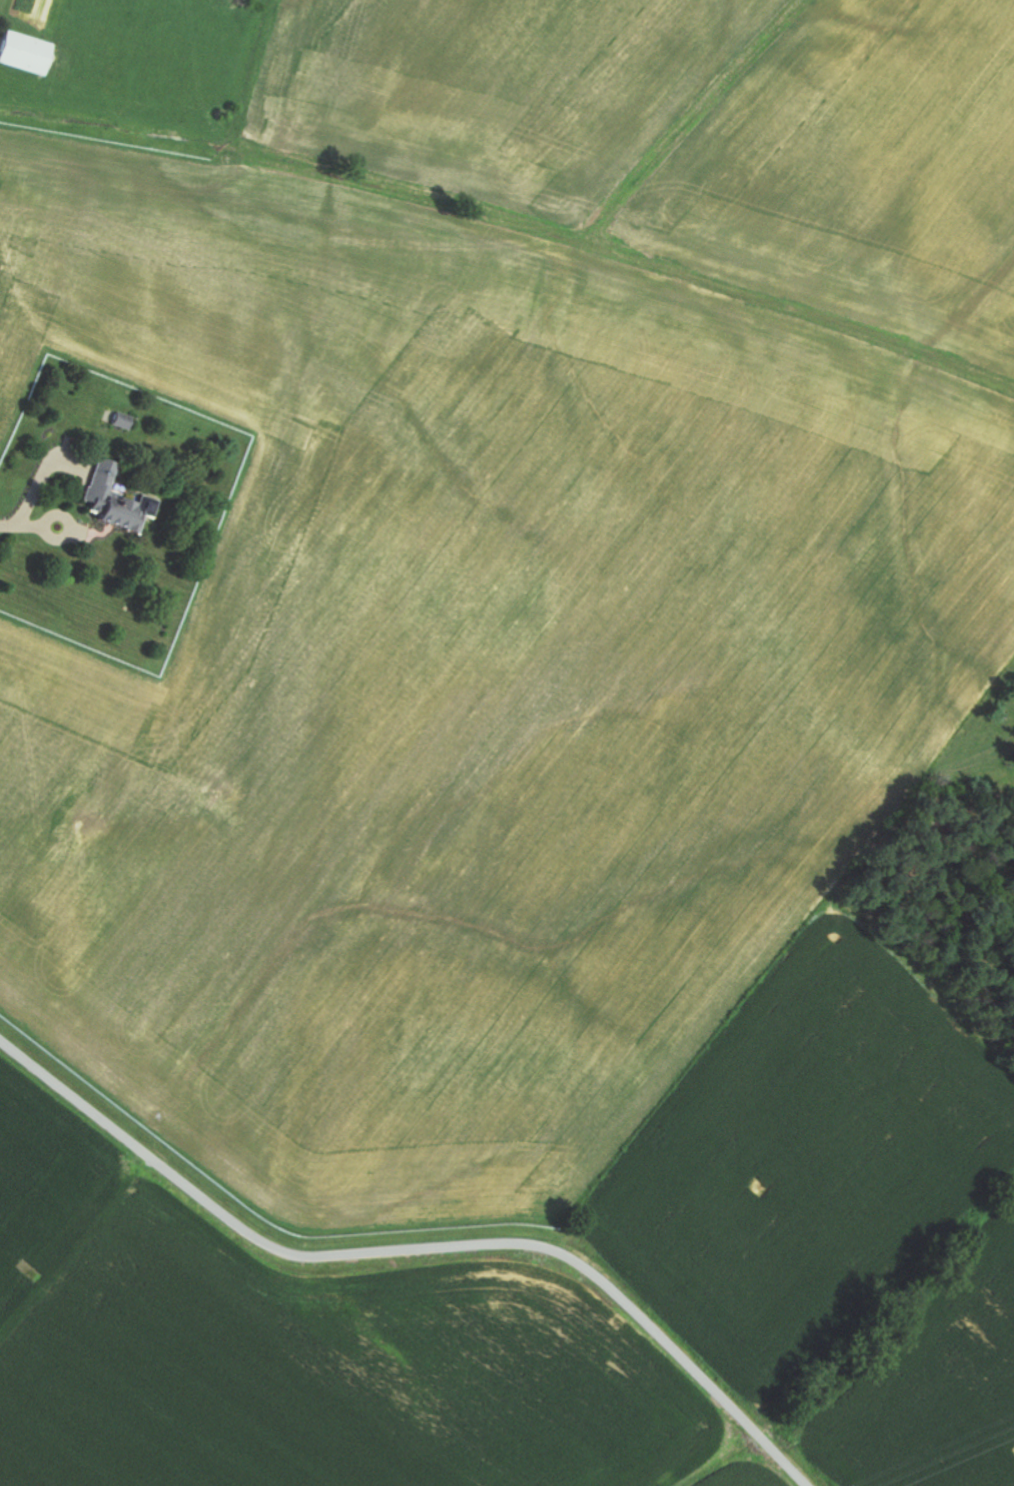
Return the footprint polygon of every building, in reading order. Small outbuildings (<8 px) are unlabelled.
[(43,77),(52,45),(6,31),(0,51),(0,64),(43,77)] [(106,523),(117,526),(117,527),(125,528),(130,522),(136,515),(120,503),(115,501),(117,492),(110,490),(114,484),(115,482),(112,478),(115,465),(94,459),(82,503),(106,523)]
